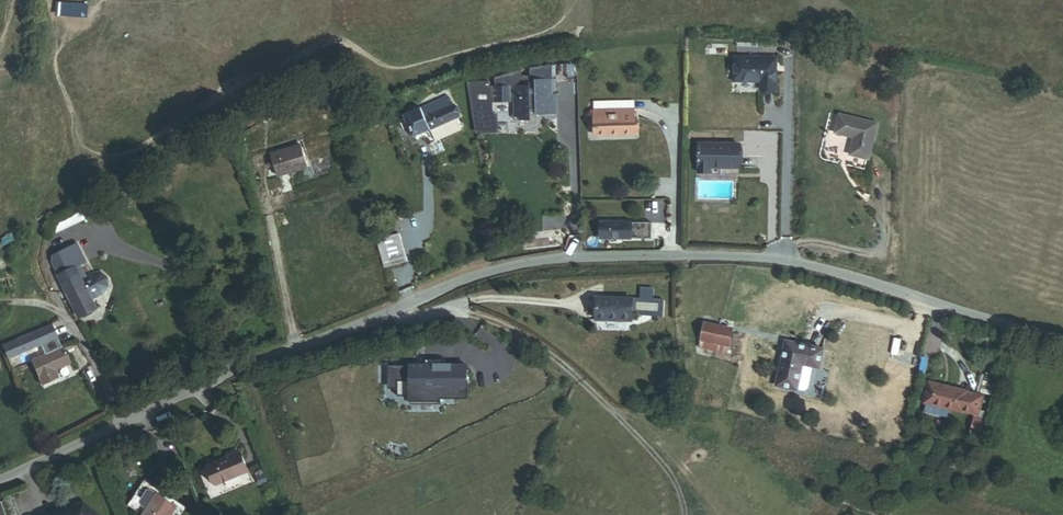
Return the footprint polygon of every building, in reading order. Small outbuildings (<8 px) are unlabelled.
[(760,93),(776,93),(777,59),(736,59),(736,84),(760,84),(760,93)] [(573,66),(558,68),(560,78),(574,76),(573,66)] [(532,116),(557,115),(556,95),(553,96),(553,81),(531,82),(531,87),(526,87),(526,83),(516,83),(516,88),(514,88),(515,119),(532,119),(532,116)] [(511,90),(490,90),(490,104),(511,104),(511,90)] [(426,120),(451,108),(447,99),(421,110),(426,120)] [(421,110),(406,117),(407,120),(401,123),(404,132),(411,129),(415,138),(431,131),(437,144),(463,132),(457,119),(459,118),(454,107),(451,108),(426,120),(421,110)] [(596,136),(638,135),(637,121),(636,121),(636,111),(608,112),(608,121),(596,121),(596,136)] [(596,121),(608,121),(608,112),(596,112),(596,121)] [(849,158),(871,163),(879,126),(841,117),(837,136),(853,139),(849,158)] [(713,170),(740,170),(740,146),(699,146),(700,175),(713,175),(713,170)] [(280,177),(307,170),(301,148),(274,156),(276,163),(277,167),(280,177)] [(602,240),(631,240),(631,225),(602,225),(602,240)] [(631,240),(652,240),(652,225),(631,225),(631,240)] [(384,269),(407,264),(400,236),(378,241),(384,269)] [(79,246),(56,258),(55,267),(82,319),(97,311),(93,303),(102,297),(109,290),(109,280),(102,275),(94,276),(86,280),(83,281),(78,273),(81,271),(89,267),(79,246)] [(641,291),(640,301),(654,302),(654,291),(641,291)] [(664,319),(665,302),(654,302),(640,301),(598,300),(597,321),(633,322),(633,315),(640,315),(642,318),(664,319)] [(694,349),(708,353),(714,331),(700,327),(694,349)] [(708,353),(721,356),(727,335),(714,331),(708,353)] [(6,361),(32,350),(28,338),(3,348),(6,361)] [(824,349),(786,341),(776,386),(798,391),(798,390),(805,391),(807,389),(809,386),(812,372),(812,369),(810,367),(820,369),(824,349)] [(57,380),(53,372),(68,365),(61,350),(32,363),(43,387),(57,380)] [(431,368),(385,368),(385,388),(394,388),(394,399),(407,399),(407,405),(438,405),(438,400),(464,400),(464,369),(442,369),(442,363),(431,363),(431,368)] [(968,391),(929,382),(924,403),(963,413),(963,412),(979,416),(984,395),(968,392),(968,391)] [(218,488),(250,473),(241,453),(209,468),(218,488)] [(262,488),(272,483),(267,474),(258,478),(262,488)] [(180,508),(159,495),(158,496),(152,492),(149,493),(141,505),(142,508),(148,512),(146,514),(176,514),(180,508)] [(84,505),(60,514),(97,514),(84,505)]
